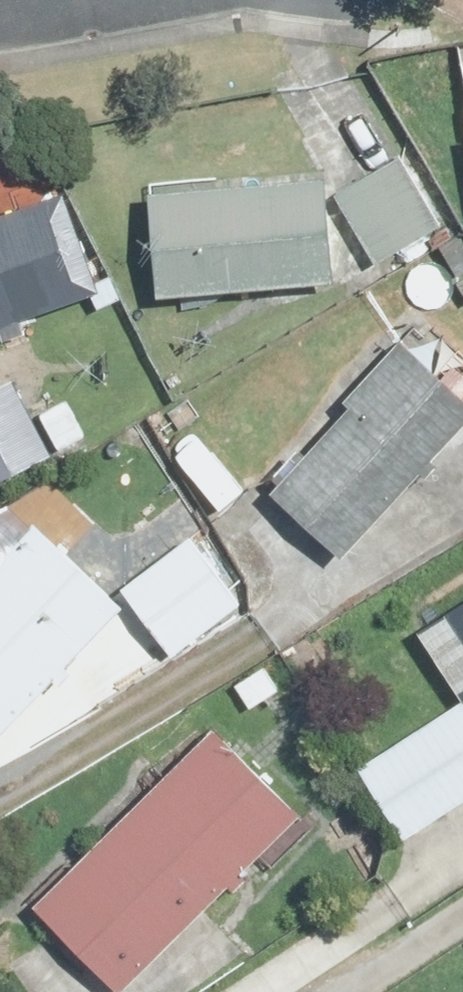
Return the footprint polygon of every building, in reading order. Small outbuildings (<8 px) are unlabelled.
[(402,148),(330,188),(369,258),(442,218),(402,148)] [(322,175),(146,185),(153,300),(329,289),(322,175)] [(0,198),(0,317),(95,283),(57,178),(0,198)] [(262,483),(342,548),(462,401),(462,346),(410,303),(262,483)] [(0,366),(0,468),(49,443),(7,362),(0,366)] [(0,542),(0,714),(114,582),(29,509),(0,542)] [(187,523),(117,572),(165,639),(235,589),(187,523)] [(420,599),(462,674),(462,576),(420,599)] [(349,751),(398,832),(462,792),(462,681),(349,751)] [(205,714),(25,895),(120,988),(300,807),(205,714)]
